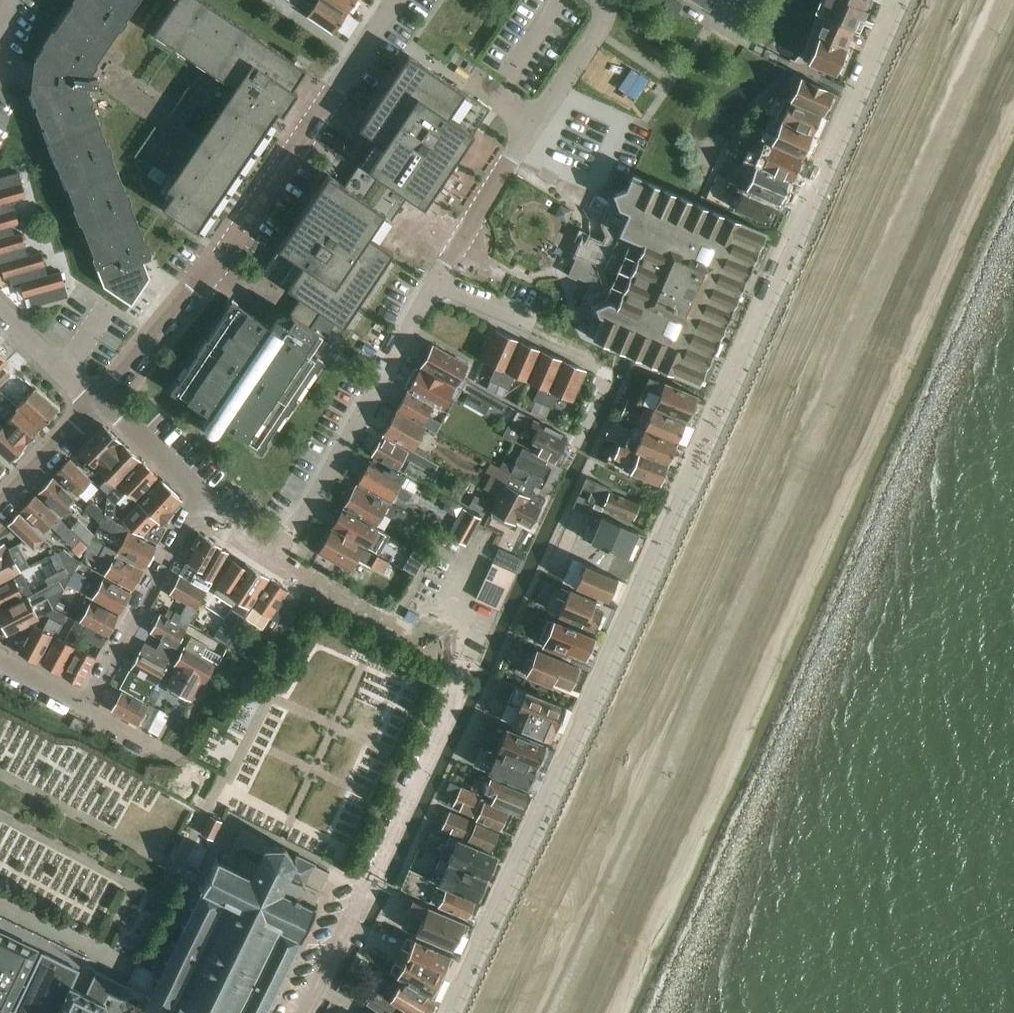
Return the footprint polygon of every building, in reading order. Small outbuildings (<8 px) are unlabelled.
[(33,93),(99,267),(97,268),(104,286),(132,304),(143,288),(144,287),(151,277),(144,260),(152,257),(151,254),(151,250),(147,239),(145,238),(130,201),(132,199),(128,190),(126,190),(112,152),(113,150),(109,142),(107,141),(93,103),(94,101),(90,93),(88,92),(87,89),(86,88),(88,86),(91,87),(99,87),(99,79),(88,78),(88,76),(89,76),(90,73),(93,73),(98,65),(97,63),(109,46),(120,29),(122,29),(127,21),(127,19),(137,3),(138,4),(140,1),(140,0),(76,0),(35,61),(36,61),(38,63),(38,65),(36,91),(33,93)] [(154,33),(234,87),(231,92),(201,137),(173,178),(167,187),(173,191),(163,207),(202,233),(271,132),(266,129),(278,111),(286,100),(293,89),(307,69),(204,0),(176,0),(154,33)] [(316,4),(308,16),(334,34),(348,13),(329,0),(309,0),(316,4)] [(348,13),(357,0),(329,0),(348,13)] [(656,6),(676,16),(678,13),(683,4),(674,0),(659,0),(656,6)] [(710,11),(717,0),(693,0),(710,11)] [(824,18),(828,20),(854,31),(855,30),(860,18),(865,20),(868,12),(864,10),(840,0),(832,0),(824,18)] [(864,10),(865,9),(869,0),(840,0),(864,10)] [(828,20),(809,63),(836,74),(837,75),(837,74),(855,32),(855,31),(854,31),(828,20)] [(329,174),(263,272),(301,298),(291,313),(289,312),(286,316),(310,331),(312,327),(322,312),(344,326),(394,253),(377,242),(402,205),(398,202),(404,193),(424,207),(477,129),(490,109),(463,91),(409,55),(370,112),(359,128),(376,139),(345,185),(329,174)] [(794,74),(789,85),(796,88),(790,100),(790,101),(823,116),(834,93),(828,90),(801,77),(794,74)] [(776,94),(767,112),(783,119),(782,121),(783,121),(813,135),(823,116),(790,101),(790,100),(776,94)] [(765,130),(761,139),(804,158),(813,135),(783,121),(776,135),(765,130)] [(755,153),(750,163),(757,166),(789,181),(793,183),(804,158),(761,139),(755,153)] [(747,187),(745,190),(774,203),(778,205),(789,181),(757,166),(747,187)] [(13,199),(13,201),(27,197),(20,172),(0,178),(0,203),(13,199)] [(585,243),(570,273),(608,290),(587,335),(592,337),(635,356),(699,385),(767,233),(704,205),(699,203),(686,197),(633,174),(627,189),(616,193),(615,194),(615,196),(619,208),(613,221),(601,225),(606,236),(603,242),(589,235),(585,243)] [(731,180),(726,191),(742,198),(736,210),(766,222),(774,203),(745,190),(747,187),(731,180)] [(14,231),(13,226),(20,224),(16,211),(13,201),(13,199),(0,203),(0,234),(14,231)] [(2,266),(29,258),(29,256),(27,248),(23,233),(15,235),(14,231),(0,234),(0,266),(2,266)] [(29,258),(2,266),(6,280),(11,278),(13,287),(21,285),(49,278),(48,275),(46,266),(42,252),(40,253),(29,256),(29,258)] [(49,278),(21,285),(25,299),(30,298),(33,307),(69,297),(62,272),(61,272),(48,275),(49,278)] [(185,385),(179,394),(212,417),(205,426),(205,431),(207,435),(211,437),(214,437),(218,436),(225,426),(256,447),(262,437),(267,441),(285,414),(281,411),(292,395),(296,397),(315,370),(310,367),(316,357),(319,357),(321,359),(325,354),(329,347),(331,345),(310,331),(286,316),(278,318),(271,328),(239,306),(233,315),(228,311),(209,339),(214,343),(203,360),(198,356),(180,382),(185,385)] [(497,330),(484,361),(496,367),(491,381),(500,385),(520,340),(497,330)] [(520,340),(500,385),(510,389),(516,375),(528,381),(542,350),(520,340)] [(421,366),(455,386),(467,366),(433,346),(432,348),(429,346),(422,356),(426,358),(421,366)] [(9,361),(6,359),(8,358),(0,350),(0,351),(0,370),(9,361)] [(542,350),(528,381),(540,386),(535,400),(544,404),(564,360),(542,350)] [(564,360),(544,404),(553,408),(560,395),(572,401),(586,370),(564,360)] [(0,372),(0,385),(11,374),(4,368),(0,372)] [(413,373),(406,385),(410,387),(408,390),(436,405),(438,406),(445,392),(454,397),(458,389),(420,368),(418,372),(416,375),(413,373)] [(650,377),(639,403),(648,406),(648,407),(686,424),(687,424),(698,397),(665,383),(650,377)] [(35,388),(17,408),(19,409),(41,429),(59,410),(35,388)] [(408,390),(397,410),(427,428),(437,433),(443,423),(430,417),(436,405),(408,390)] [(626,407),(622,417),(640,424),(646,407),(629,400),(626,407)] [(640,426),(640,427),(678,443),(686,424),(648,407),(640,426)] [(11,462),(41,429),(19,409),(15,413),(4,424),(1,421),(0,421),(0,452),(11,462)] [(516,412),(512,419),(525,426),(530,416),(517,409),(516,412)] [(397,410),(384,434),(439,465),(441,462),(440,459),(439,456),(435,454),(431,454),(416,446),(419,443),(426,431),(427,428),(397,410)] [(525,427),(521,434),(533,440),(532,441),(538,444),(534,452),(559,465),(566,452),(562,450),(568,437),(534,419),(531,426),(525,427)] [(512,420),(503,437),(515,443),(524,426),(512,420)] [(635,424),(625,447),(668,465),(678,443),(640,427),(640,426),(635,424)] [(104,425),(79,451),(89,460),(83,466),(89,472),(92,475),(98,469),(123,443),(104,425)] [(384,434),(372,456),(392,467),(407,476),(408,475),(416,480),(423,468),(434,474),(439,465),(384,434)] [(123,443),(98,469),(107,477),(99,486),(106,494),(139,459),(123,443)] [(611,464),(611,465),(649,480),(660,485),(668,465),(625,447),(619,444),(614,458),(611,464)] [(503,460),(500,467),(511,473),(542,488),(552,469),(545,466),(548,460),(524,448),(515,466),(503,460)] [(61,469),(56,474),(65,482),(79,496),(80,494),(87,500),(99,487),(92,481),(85,473),(70,459),(61,469)] [(106,511),(105,516),(116,521),(116,520),(117,510),(117,503),(118,502),(128,492),(136,500),(158,477),(142,461),(120,484),(109,497),(106,511)] [(370,461),(357,484),(377,495),(376,495),(391,504),(391,503),(392,501),(406,509),(409,508),(412,505),(414,502),(415,498),(414,495),(400,487),(407,476),(392,467),(389,471),(370,461)] [(495,470),(486,488),(500,496),(509,478),(495,470)] [(500,496),(492,512),(501,517),(501,521),(509,525),(513,523),(515,524),(517,520),(531,527),(541,508),(546,499),(532,491),(535,486),(512,474),(509,478),(500,496)] [(54,478),(40,493),(62,514),(66,518),(73,511),(69,507),(76,499),(54,478)] [(139,503),(124,519),(130,528),(152,539),(158,542),(167,526),(165,524),(175,513),(173,511),(183,500),(161,479),(139,503)] [(587,479),(583,487),(593,491),(589,500),(603,506),(602,507),(635,521),(641,505),(639,505),(611,493),(612,489),(587,479)] [(355,488),(344,508),(377,527),(385,513),(393,518),(407,526),(413,515),(391,503),(391,504),(376,495),(374,498),(355,488)] [(475,495),(469,506),(481,513),(488,502),(475,495)] [(575,505),(574,507),(581,511),(587,498),(579,495),(575,505)] [(37,496),(22,511),(45,533),(52,526),(73,547),(81,539),(70,528),(59,518),(37,496)] [(93,499),(85,509),(101,524),(105,516),(106,511),(93,499)] [(457,520),(450,534),(466,544),(470,536),(481,518),(464,508),(457,520)] [(337,521),(333,528),(379,554),(390,535),(344,509),(341,513),(339,512),(334,519),(337,521)] [(19,515),(8,526),(9,526),(10,526),(26,542),(36,532),(19,515)] [(101,524),(100,526),(125,539),(128,533),(129,531),(130,530),(119,523),(116,521),(105,516),(101,524)] [(603,517),(592,542),(619,554),(628,558),(639,533),(634,530),(603,517)] [(79,519),(70,528),(81,539),(83,540),(89,546),(90,547),(94,538),(96,535),(79,519)] [(332,530),(319,553),(352,571),(358,558),(383,572),(389,562),(387,561),(332,529),(332,530)] [(196,549),(189,562),(201,570),(194,582),(208,591),(214,580),(230,553),(222,548),(223,547),(201,532),(193,547),(196,549)] [(125,539),(118,551),(146,565),(155,548),(149,544),(128,533),(125,539)] [(90,547),(86,554),(97,561),(98,559),(110,566),(105,575),(133,589),(143,570),(116,556),(118,551),(94,538),(90,547)] [(83,540),(74,550),(80,555),(89,546),(83,540)] [(30,567),(19,545),(10,550),(9,548),(8,549),(5,544),(0,547),(0,582),(30,567)] [(415,549),(404,568),(417,575),(427,556),(415,549)] [(54,562),(41,569),(49,586),(75,573),(76,570),(81,562),(65,550),(58,553),(66,568),(59,572),(54,562)] [(235,605),(214,635),(227,644),(246,618),(253,607),(252,606),(270,578),(247,563),(245,567),(234,560),(219,583),(221,584),(215,592),(235,605)] [(493,562),(486,576),(510,587),(516,573),(493,562)] [(583,563),(572,585),(609,602),(619,579),(609,575),(586,564),(583,563)] [(184,570),(175,565),(173,570),(181,575),(184,570)] [(74,574),(68,585),(79,591),(87,576),(76,570),(75,573),(74,574)] [(0,610),(0,618),(1,619),(0,621),(0,623),(4,632),(7,633),(8,633),(39,617),(33,606),(48,598),(54,610),(55,608),(68,585),(74,574),(75,573),(49,586),(0,610)] [(0,587),(0,609),(33,593),(24,575),(15,579),(0,587)] [(486,576),(476,598),(499,609),(510,587),(486,576)] [(170,609),(166,616),(187,628),(192,620),(198,610),(208,591),(194,583),(182,577),(171,595),(189,604),(182,615),(170,609)] [(104,579),(93,598),(120,613),(131,593),(104,579)] [(253,607),(246,618),(263,629),(270,617),(277,622),(294,596),(288,592),(289,591),(271,579),(256,602),(253,607)] [(570,590),(559,614),(595,631),(604,611),(598,609),(600,603),(597,602),(570,590)] [(60,602),(56,608),(63,611),(66,605),(60,602)] [(91,602),(80,621),(87,625),(107,636),(118,616),(91,602)] [(21,641),(18,647),(19,649),(21,650),(20,652),(38,662),(53,635),(55,631),(58,632),(67,615),(55,608),(54,610),(44,615),(50,618),(43,630),(35,625),(26,641),(24,641),(21,641)] [(290,609),(282,623),(289,628),(298,614),(290,609)] [(146,642),(142,651),(168,665),(169,664),(177,646),(179,643),(187,629),(187,628),(166,616),(161,614),(161,615),(152,633),(166,640),(160,650),(146,642)] [(56,637),(41,664),(60,674),(75,646),(81,635),(81,636),(87,625),(80,621),(77,619),(70,631),(65,641),(56,637)] [(554,620),(542,646),(564,655),(566,650),(582,657),(591,636),(554,620)] [(87,625),(81,636),(101,647),(107,636),(87,625)] [(237,633),(230,646),(246,655),(253,642),(237,633)] [(177,668),(167,686),(169,687),(168,689),(169,692),(177,697),(181,696),(181,695),(194,702),(204,683),(215,664),(202,656),(208,645),(192,636),(186,647),(179,643),(177,646),(169,664),(177,668)] [(78,648),(64,675),(82,685),(97,658),(78,648)] [(537,649),(526,675),(552,686),(554,682),(571,689),(580,668),(537,649)] [(142,651),(122,687),(137,696),(148,702),(152,695),(157,685),(168,665),(142,651)] [(124,684),(113,678),(111,682),(122,687),(124,684)] [(499,678),(492,694),(519,706),(512,723),(551,740),(556,729),(557,730),(558,726),(556,725),(558,721),(561,721),(564,713),(562,710),(564,707),(499,678)] [(117,697),(112,706),(114,708),(113,711),(140,726),(148,730),(160,709),(150,703),(148,702),(137,696),(122,687),(121,690),(123,691),(119,698),(117,697)] [(155,690),(150,700),(161,706),(166,696),(155,690)] [(72,724),(71,726),(82,732),(85,727),(87,723),(76,717),(72,724)] [(496,723),(486,747),(542,772),(553,747),(496,723)] [(486,747),(478,766),(534,790),(542,772),(486,747)] [(491,778),(484,791),(495,796),(492,802),(491,804),(510,812),(522,817),(531,796),(491,778)] [(452,797),(448,804),(454,807),(473,816),(477,808),(481,797),(452,783),(449,790),(451,791),(451,792),(450,793),(450,794),(451,795),(451,796),(452,797)] [(481,797),(477,808),(481,810),(477,820),(502,831),(510,812),(491,804),(492,802),(481,797)] [(451,812),(442,830),(449,835),(450,834),(465,841),(474,822),(451,812)] [(211,816),(202,833),(213,839),(222,821),(211,816)] [(476,824),(468,843),(491,854),(500,835),(476,824)] [(127,985),(149,996),(147,1001),(148,1001),(146,1004),(149,1012),(169,1012),(170,1010),(176,1012),(265,1012),(267,1009),(271,1011),(274,1005),(279,996),(278,996),(281,990),(277,988),(284,974),(288,975),(290,972),(286,971),(293,956),(297,958),(300,952),(305,943),(304,943),(308,936),(304,934),(304,933),(316,908),(320,907),(320,903),(314,904),(331,872),(316,865),(316,864),(297,855),(295,860),(285,846),(268,846),(270,842),(243,829),(232,851),(231,854),(226,852),(222,859),(218,857),(202,889),(201,889),(201,890),(197,889),(197,891),(196,890),(191,900),(192,900),(190,904),(193,905),(174,946),(170,944),(166,953),(163,960),(159,958),(153,963),(152,970),(138,963),(127,985)] [(442,851),(439,858),(484,878),(494,856),(491,854),(468,843),(465,841),(450,834),(449,835),(442,851)] [(435,866),(430,878),(443,884),(440,889),(456,897),(458,894),(474,901),(484,878),(439,858),(435,866)] [(411,869),(402,888),(435,904),(468,919),(475,902),(474,901),(458,894),(456,897),(440,889),(443,884),(430,878),(411,869)] [(410,912),(404,926),(418,933),(455,950),(462,933),(467,931),(470,925),(430,907),(416,900),(412,909),(410,912)] [(9,1009),(14,1012),(42,952),(37,950),(38,949),(0,931),(0,1012),(7,1012),(9,1009)] [(409,936),(398,956),(441,977),(443,975),(446,973),(449,967),(448,963),(452,957),(416,939),(409,936)] [(14,1012),(15,1012),(105,1012),(108,1008),(106,1004),(105,1003),(109,994),(120,1000),(134,995),(147,1001),(149,996),(127,985),(97,970),(86,993),(79,990),(79,989),(72,985),(80,969),(42,951),(42,952),(14,1012)] [(398,956),(391,971),(398,975),(398,976),(432,997),(435,990),(439,989),(442,983),(441,979),(441,977),(398,956)] [(358,964),(352,974),(360,979),(366,969),(358,964)] [(365,1002),(381,1012),(389,1012),(395,1005),(396,1003),(397,1004),(408,987),(400,982),(397,988),(387,983),(381,993),(375,988),(372,992),(365,1002)] [(397,1004),(412,1012),(431,1012),(436,1005),(408,987),(397,1004)]
